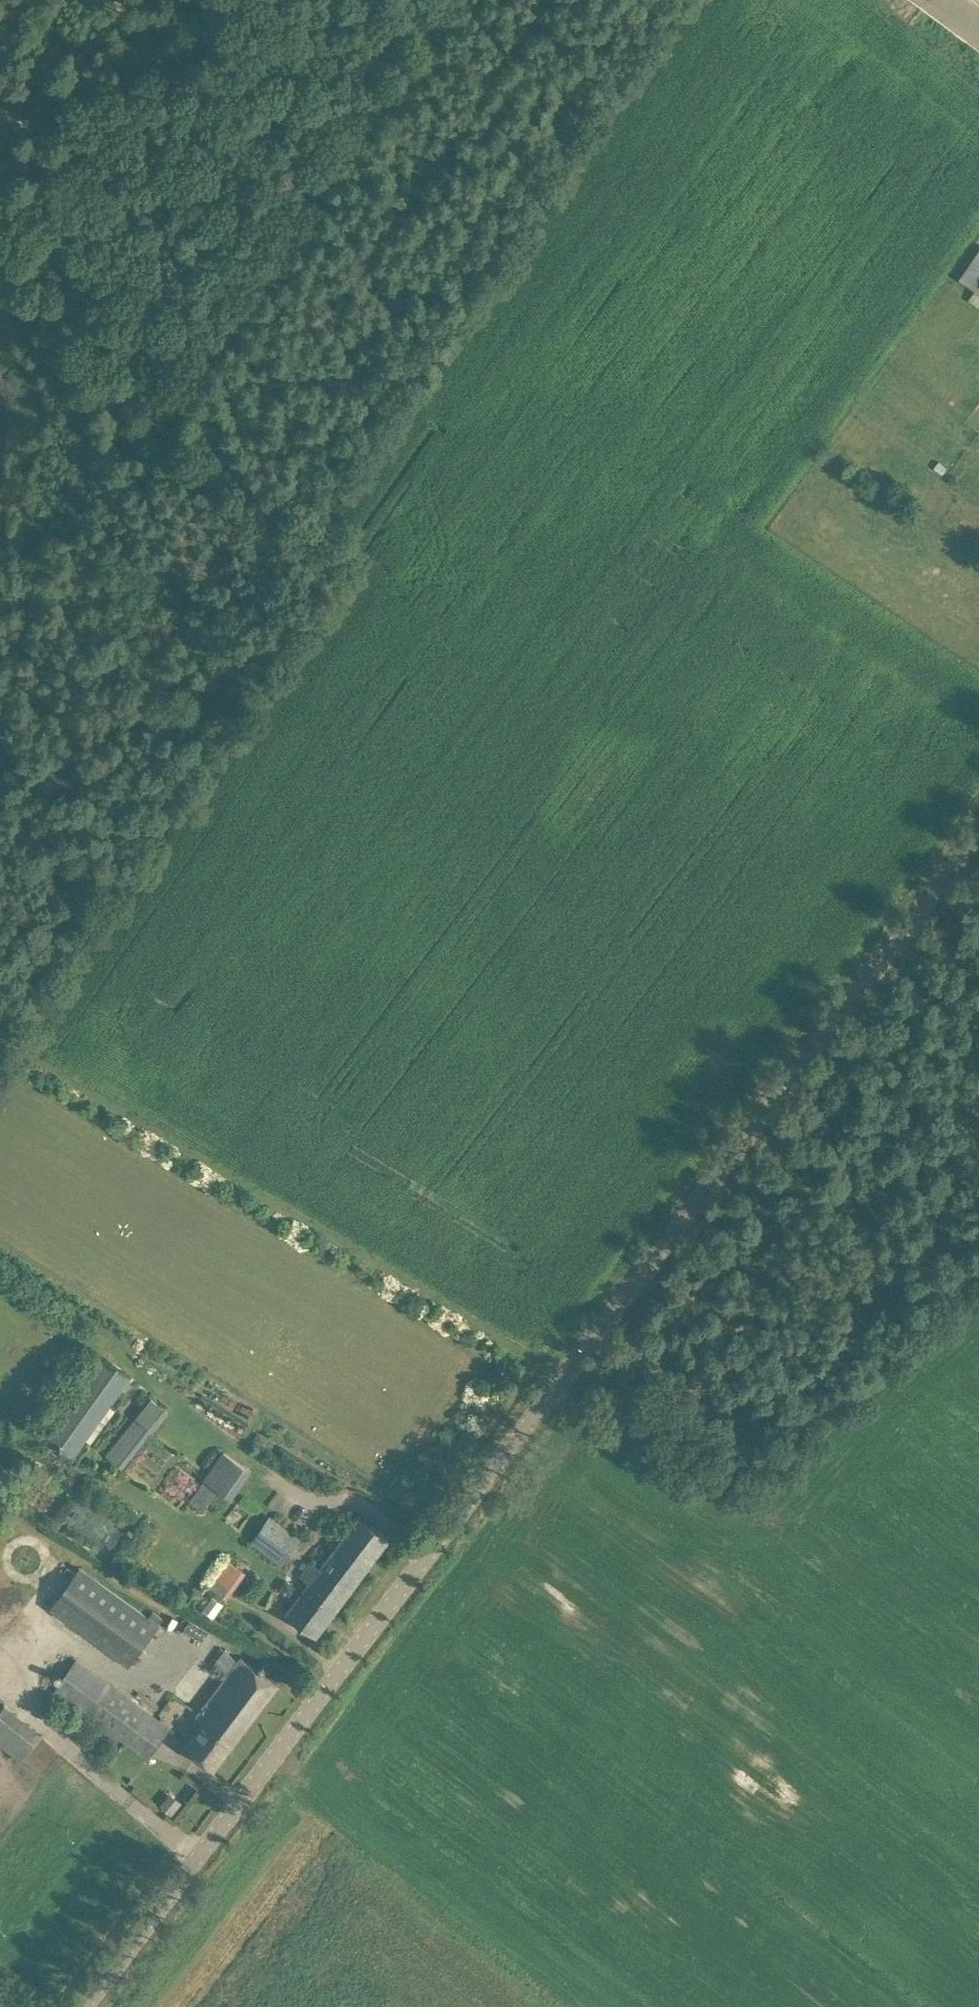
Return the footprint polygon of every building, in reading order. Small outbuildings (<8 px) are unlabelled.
[(971,240),(958,259),(967,266),(959,278),(974,290),(967,299),(978,308),(978,246),(971,240)] [(109,1360),(51,1440),(78,1460),(136,1379),(109,1360)] [(124,1468),(168,1411),(149,1396),(105,1454),(124,1468)] [(222,1450),(190,1501),(207,1511),(220,1490),(232,1497),(251,1469),(222,1450)] [(390,1538),(374,1526),(362,1517),(323,1568),(313,1561),(302,1575),(312,1583),(288,1615),(316,1636),(390,1538)] [(302,1541),(273,1518),(256,1540),(285,1563),(302,1541)] [(228,1559),(209,1586),(227,1599),(233,1589),(229,1586),(241,1569),(228,1559)] [(48,1608),(129,1667),(160,1624),(80,1565),(75,1572),(67,1566),(61,1574),(69,1580),(48,1608)] [(202,1609),(214,1615),(222,1600),(211,1593),(202,1609)] [(278,1684),(262,1672),(243,1658),(241,1660),(229,1651),(218,1665),(230,1674),(199,1715),(205,1720),(184,1747),(214,1769),(278,1684)] [(170,1727),(81,1662),(76,1659),(54,1689),(147,1757),(170,1727)] [(173,1723),(187,1705),(175,1696),(161,1714),(173,1723)]
